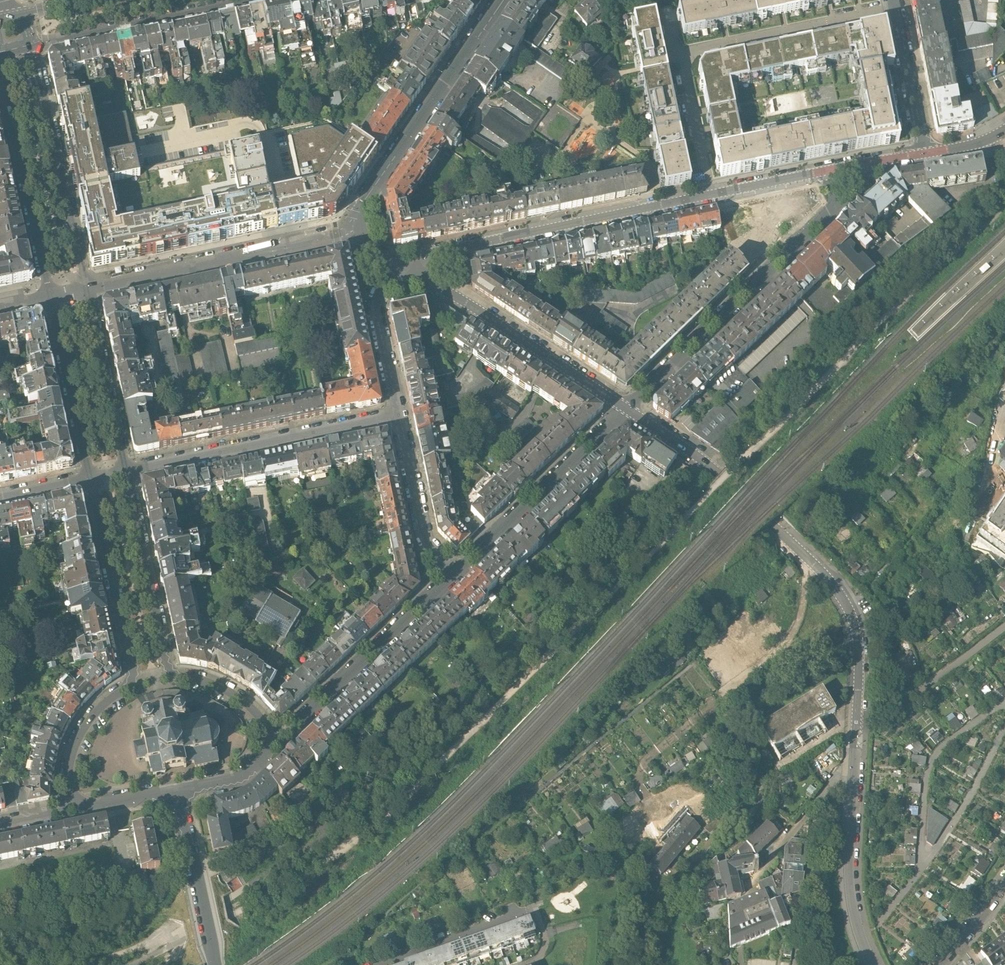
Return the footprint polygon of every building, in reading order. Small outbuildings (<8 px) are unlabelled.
[(308,1),(313,24),(317,35),(323,34),(323,38),(333,36),(326,0),(313,0),(310,1),(308,1)] [(333,36),(340,34),(338,22),(345,21),(340,0),(326,0),(333,36)] [(345,21),(348,33),(363,31),(363,27),(357,0),(340,0),(345,21)] [(363,27),(372,26),(371,16),(382,13),(380,0),(357,0),(363,27)] [(382,13),(387,12),(391,34),(400,32),(399,25),(393,0),(380,0),(382,13)] [(399,25),(406,24),(404,7),(409,5),(408,0),(393,0),(399,25)] [(409,5),(414,5),(417,20),(425,15),(424,8),(422,0),(408,0),(409,5)] [(473,14),(452,0),(451,0),(447,6),(452,9),(449,14),(466,26),(467,24),(473,14)] [(473,14),(482,2),(479,0),(452,0),(473,14)] [(529,0),(518,0),(513,8),(501,25),(520,38),(541,8),(529,0)] [(602,14),(590,0),(589,0),(580,7),(580,6),(575,10),(576,11),(574,12),(587,27),(602,14)] [(678,9),(683,34),(723,26),(783,14),(829,4),(849,0),(720,0),(678,9)] [(911,0),(916,23),(921,46),(944,41),(936,0),(913,0),(911,0)] [(965,35),(993,31),(995,43),(996,43),(997,50),(1004,49),(1004,33),(996,34),(994,19),(974,22),(971,0),(960,0),(965,35)] [(293,4),(290,5),(299,52),(304,70),(316,68),(309,31),(305,32),(304,26),(313,24),(308,1),(293,4)] [(289,5),(266,10),(272,36),(281,34),(282,42),(279,43),(282,56),(299,52),(290,5),(289,5)] [(265,11),(250,13),(259,53),(266,51),(268,59),(277,58),(272,36),(266,10),(265,11)] [(249,14),(236,16),(241,41),(247,39),(250,54),(259,53),(250,13),(249,14)] [(464,27),(466,26),(449,14),(445,21),(439,16),(434,21),(457,38),(464,27)] [(661,44),(655,14),(629,19),(639,69),(664,189),(690,184),(687,169),(682,144),(673,102),(665,63),(661,44)] [(231,17),(219,20),(225,46),(228,56),(243,53),(241,41),(236,16),(231,17)] [(456,40),(457,38),(434,21),(432,19),(427,26),(437,34),(434,38),(449,50),(456,40)] [(209,22),(207,22),(217,68),(224,67),(219,47),(225,46),(219,20),(209,22)] [(205,23),(187,27),(192,51),(201,49),(207,72),(218,70),(217,68),(207,22),(205,23)] [(855,58),(857,70),(889,64),(894,63),(886,23),(844,31),(849,59),(855,58)] [(520,38),(501,25),(490,42),(475,63),(494,76),(505,61),(508,63),(510,60),(508,58),(515,46),(518,48),(524,40),(520,38)] [(175,29),(173,30),(183,74),(190,72),(186,56),(192,54),(192,51),(187,27),(175,29)] [(171,30),(160,33),(166,62),(171,60),(175,78),(183,77),(183,74),(173,30),(171,30)] [(815,65),(849,59),(844,31),(810,38),(815,65)] [(148,35),(146,36),(155,79),(161,77),(158,63),(166,62),(160,33),(148,35)] [(444,57),(449,50),(434,38),(427,33),(419,45),(442,61),(444,57)] [(144,36),(132,39),(139,68),(143,67),(147,87),(157,86),(155,79),(146,36),(144,36)] [(815,65),(810,38),(776,45),(781,72),(815,65)] [(121,41),(119,41),(127,81),(134,80),(132,69),(139,68),(132,39),(121,41)] [(117,42),(106,44),(111,71),(114,70),(117,82),(127,81),(119,41),(117,42)] [(944,41),(921,46),(924,59),(928,79),(931,95),(956,90),(944,41)] [(93,47),(92,47),(100,86),(106,85),(103,72),(111,71),(106,44),(93,47)] [(438,66),(442,61),(419,45),(410,56),(434,72),(438,66)] [(781,72),(776,45),(742,52),(747,79),(781,72)] [(600,59),(581,46),(570,62),(586,73),(600,59)] [(90,48),(79,48),(85,71),(85,77),(89,76),(90,88),(100,86),(92,47),(90,48)] [(50,60),(56,91),(77,87),(74,74),(85,71),(79,48),(77,49),(53,54),(52,57),(50,60)] [(747,79),(742,52),(703,60),(699,68),(708,113),(733,108),(728,82),(747,79)] [(432,75),(434,72),(410,56),(402,67),(426,84),(432,75)] [(390,92),(410,106),(418,95),(426,84),(402,67),(395,62),(390,69),(403,78),(395,88),(383,79),(379,84),(390,92)] [(340,64),(335,65),(340,87),(351,85),(347,63),(340,64)] [(494,76),(475,63),(469,71),(450,100),(436,120),(451,130),(479,90),(485,94),(488,90),(491,92),(496,85),(493,83),(496,78),(494,76)] [(867,117),(853,120),(859,148),(904,139),(899,113),(894,92),(892,78),(889,64),(857,70),(863,98),(867,117)] [(986,67),(973,71),(976,81),(990,76),(986,67)] [(77,87),(56,91),(59,105),(65,104),(80,101),(77,87)] [(956,90),(931,95),(937,131),(951,128),(974,124),(972,110),(971,107),(961,109),(956,90)] [(340,92),(335,93),(336,97),(332,97),(335,112),(343,102),(340,92)] [(402,117),(410,106),(390,92),(374,115),(394,129),(402,117)] [(126,113),(94,120),(90,99),(80,101),(65,104),(59,105),(65,130),(70,155),(74,173),(79,195),(85,224),(87,236),(92,254),(89,255),(92,269),(111,265),(110,262),(125,259),(128,259),(145,255),(160,252),(216,240),(257,231),(277,227),(308,220),(323,217),(336,214),(343,204),(346,198),(377,153),(374,151),(357,139),(351,135),(348,140),(328,127),(287,136),(299,190),(270,196),(263,165),(259,144),(138,171),(134,151),(126,113)] [(529,110),(528,113),(540,117),(543,107),(522,100),(519,106),(529,110)] [(992,100),(972,110),(974,124),(1000,110),(992,100)] [(733,108),(708,113),(715,148),(741,142),(733,108)] [(386,140),(394,129),(374,115),(357,139),(374,151),(377,153),(386,140)] [(451,130),(436,120),(433,125),(429,130),(427,133),(446,146),(451,150),(460,137),(451,130)] [(853,120),(808,129),(814,157),(859,148),(853,120)] [(502,162),(514,146),(481,121),(472,132),(482,139),(478,144),(502,162)] [(808,129),(765,137),(771,166),(814,157),(808,129)] [(446,146),(427,133),(414,150),(402,170),(421,182),(430,169),(431,170),(437,160),(436,160),(446,146)] [(741,142),(715,148),(720,176),(771,166),(765,137),(741,142)] [(943,161),(923,166),(927,186),(978,174),(979,177),(986,176),(983,153),(963,157),(943,161)] [(6,154),(0,156),(0,170),(9,168),(8,162),(6,154)] [(923,166),(915,167),(895,171),(906,193),(920,185),(927,193),(930,190),(928,186),(927,186),(923,166)] [(9,168),(0,170),(0,184),(12,181),(10,171),(9,168)] [(421,182),(402,170),(392,185),(383,198),(386,213),(406,209),(409,208),(408,204),(412,197),(411,197),(421,182)] [(873,193),(860,205),(877,223),(908,196),(906,193),(895,171),(873,193)] [(620,177),(625,197),(642,194),(646,193),(642,173),(634,175),(633,174),(620,177)] [(588,183),(592,204),(609,200),(625,197),(620,177),(588,183)] [(12,181),(0,184),(0,199),(16,196),(15,192),(12,181)] [(555,190),(559,211),(577,207),(592,204),(588,183),(555,190)] [(920,185),(906,193),(908,196),(909,200),(914,204),(927,193),(920,185)] [(487,206),(490,225),(509,221),(526,218),(522,199),(513,201),(513,202),(512,202),(509,190),(495,193),(497,205),(496,204),(487,206)] [(522,199),(526,218),(544,214),(559,211),(555,190),(522,197),(522,199)] [(927,193),(914,204),(924,215),(933,224),(950,209),(940,199),(930,190),(927,193)] [(16,196),(0,199),(0,227),(22,222),(18,208),(17,204),(16,196)] [(766,201),(759,203),(761,213),(769,211),(766,201)] [(443,212),(447,234),(471,229),(490,225),(487,206),(486,203),(443,212)] [(853,212),(846,219),(873,246),(879,239),(870,230),(877,223),(860,205),(853,212)] [(406,209),(386,213),(390,229),(394,245),(425,238),(422,222),(410,224),(406,209)] [(720,230),(716,210),(706,212),(697,214),(701,235),(720,230)] [(422,222),(425,238),(439,236),(447,234),(443,212),(425,216),(425,217),(421,218),(422,222)] [(701,235),(697,214),(686,216),(675,218),(681,238),(701,235)] [(871,260),(866,263),(875,272),(901,247),(933,224),(924,215),(903,231),(893,240),(871,260)] [(681,238),(675,218),(664,220),(661,221),(667,242),(681,238)] [(840,225),(835,230),(848,244),(849,241),(851,241),(853,238),(866,251),(873,246),(846,219),(840,225)] [(667,242),(661,221),(659,221),(647,224),(653,244),(658,241),(660,248),(668,246),(667,242)] [(22,222),(0,227),(0,255),(6,254),(28,249),(25,236),(22,222)] [(893,240),(877,223),(870,230),(879,239),(873,246),(866,251),(865,253),(871,260),(893,240)] [(653,244),(647,224),(644,224),(634,227),(639,252),(653,250),(653,244)] [(933,224),(901,247),(909,256),(939,232),(933,224)] [(639,252),(634,227),(632,227),(620,229),(626,255),(639,252)] [(626,255),(620,229),(618,230),(607,232),(612,257),(626,255)] [(801,262),(784,278),(802,296),(803,297),(820,280),(826,273),(833,280),(831,282),(833,284),(834,286),(836,284),(840,289),(835,295),(842,303),(875,272),(866,263),(848,244),(835,230),(801,262)] [(612,257),(607,232),(605,232),(594,235),(598,259),(612,257)] [(598,259),(594,235),(592,235),(580,237),(584,263),(598,259)] [(584,263),(580,237),(578,238),(566,240),(571,266),(584,263)] [(571,266),(566,240),(565,241),(552,243),(557,268),(571,266)] [(557,268),(552,243),(550,244),(537,246),(542,270),(557,268)] [(542,270),(537,246),(523,249),(522,249),(526,274),(537,274),(542,270)] [(28,249),(6,254),(8,268),(0,269),(0,284),(29,278),(33,272),(28,253),(28,249)] [(354,279),(348,249),(327,254),(332,278),(329,283),(344,355),(348,354),(370,349),(354,279)] [(526,274),(522,249),(513,251),(494,255),(497,270),(526,274)] [(709,276),(725,292),(739,279),(748,271),(731,253),(709,276)] [(332,278),(327,254),(306,258),(263,268),(241,272),(247,297),(332,278)] [(497,270),(494,255),(468,260),(474,286),(478,289),(496,301),(505,285),(492,280),(491,271),(497,270)] [(637,304),(679,282),(673,270),(660,277),(646,284),(634,291),(637,304)] [(247,297),(241,272),(224,276),(221,277),(229,314),(233,329),(236,343),(255,339),(250,313),(238,315),(235,298),(247,297)] [(686,297),(703,313),(712,305),(725,292),(709,276),(686,297)] [(191,321),(215,317),(229,314),(221,277),(217,278),(206,280),(188,284),(176,286),(182,309),(183,314),(188,312),(191,321)] [(716,343),(734,362),(802,296),(784,278),(771,291),(757,304),(743,317),(730,330),(716,343)] [(505,285),(496,301),(503,306),(518,316),(528,298),(505,285)] [(182,309),(176,286),(172,287),(161,290),(168,317),(171,330),(172,333),(178,332),(173,311),(182,309)] [(589,288),(577,287),(578,301),(607,303),(631,303),(631,291),(618,290),(604,289),(589,288)] [(168,317),(161,290),(149,292),(136,295),(141,318),(142,323),(168,317)] [(141,318),(136,295),(121,298),(108,301),(106,304),(103,308),(107,326),(141,318)] [(662,321),(678,338),(690,326),(703,313),(686,297),(662,321)] [(528,298),(518,316),(528,323),(531,325),(541,306),(528,298)] [(436,315),(443,304),(438,300),(428,302),(425,303),(429,326),(435,324),(434,317),(436,315)] [(429,326),(425,303),(390,310),(396,338),(399,350),(418,346),(415,328),(429,326)] [(445,321),(452,309),(443,304),(436,315),(445,321)] [(541,306),(531,325),(541,331),(553,339),(563,322),(541,306)] [(738,365),(744,372),(807,314),(800,307),(738,365)] [(469,321),(452,309),(445,321),(462,333),(469,321)] [(597,318),(623,335),(627,327),(603,310),(597,318)] [(30,319),(14,322),(17,341),(26,340),(28,347),(33,345),(34,352),(30,355),(33,365),(52,362),(43,320),(38,317),(30,319)] [(141,318),(107,326),(111,344),(112,348),(135,343),(132,329),(142,327),(142,323),(141,318)] [(563,322),(553,339),(570,351),(574,354),(587,333),(566,318),(563,322)] [(472,354),(486,332),(478,326),(469,321),(462,333),(455,344),(472,354)] [(635,347),(650,364),(664,350),(678,338),(662,321),(640,342),(635,347)] [(0,325),(0,348),(5,348),(8,360),(20,356),(17,341),(14,322),(11,323),(0,325)] [(167,365),(173,395),(185,394),(183,386),(178,362),(176,355),(172,333),(171,330),(160,332),(167,365)] [(502,343),(486,332),(472,354),(501,373),(515,352),(502,343)] [(587,333),(574,354),(586,361),(601,371),(612,352),(587,333)] [(255,339),(236,343),(239,356),(281,348),(278,334),(255,339)] [(201,344),(209,380),(213,379),(229,375),(220,340),(201,344)] [(135,343),(112,348),(113,352),(117,372),(151,365),(150,358),(138,360),(135,343)] [(734,362),(716,343),(704,354),(693,365),(690,368),(707,385),(710,382),(734,362)] [(418,346),(399,350),(400,354),(403,364),(421,360),(418,346)] [(612,352),(601,371),(625,389),(637,377),(650,364),(635,347),(621,359),(612,352)] [(373,364),(370,349),(348,354),(353,384),(320,390),(321,395),(325,415),(345,411),(361,407),(381,403),(373,364)] [(191,352),(176,355),(178,362),(190,360),(193,359),(191,352)] [(524,358),(515,352),(501,373),(529,394),(532,389),(544,370),(524,358)] [(441,354),(430,358),(440,375),(453,372),(444,360),(441,354)] [(196,384),(190,360),(178,362),(183,386),(196,384)] [(421,360),(403,364),(406,379),(406,383),(428,378),(425,368),(422,368),(421,360)] [(52,362),(33,365),(25,367),(28,377),(22,384),(55,377),(54,373),(52,362)] [(151,365),(117,372),(118,374),(120,387),(142,383),(141,377),(153,375),(152,368),(151,365)] [(277,365),(242,372),(245,383),(279,376),(277,365)] [(674,384),(691,401),(707,385),(690,368),(677,381),(674,384)] [(565,413),(509,467),(525,483),(538,471),(564,446),(589,421),(602,409),(569,387),(544,370),(532,389),(565,413)] [(55,377),(22,384),(25,399),(33,403),(38,402),(59,398),(56,382),(55,377)] [(428,378),(406,383),(411,401),(414,416),(434,411),(440,410),(433,377),(428,378)] [(483,399),(489,390),(493,384),(485,378),(475,389),(465,394),(447,398),(447,409),(474,403),(478,408),(483,399)] [(725,398),(722,401),(736,416),(761,391),(749,378),(729,398),(727,396),(725,396),(725,398)] [(142,383),(120,387),(123,400),(124,406),(145,402),(151,401),(153,400),(150,381),(142,383)] [(654,403),(656,408),(671,418),(691,401),(674,384),(655,401),(654,403)] [(518,409),(489,390),(483,399),(495,407),(512,419),(518,409)] [(0,394),(0,404),(10,401),(9,392),(0,394)] [(314,417),(325,415),(321,395),(291,400),(295,421),(314,417)] [(59,398),(38,402),(40,412),(9,418),(11,429),(28,425),(40,423),(64,418),(63,415),(59,398)] [(483,399),(478,408),(484,417),(495,407),(483,399)] [(276,425),(295,421),(291,400),(250,409),(254,429),(276,425)] [(699,423),(692,432),(707,442),(715,432),(719,435),(739,418),(736,416),(722,401),(721,400),(699,423)] [(160,448),(157,427),(151,429),(145,402),(124,406),(129,428),(133,448),(137,450),(140,452),(160,448)] [(240,432),(254,429),(250,409),(220,415),(224,435),(240,432)] [(687,410),(679,419),(686,429),(692,432),(699,423),(687,410)] [(976,423),(981,416),(974,410),(968,416),(976,423)] [(416,427),(419,436),(445,431),(442,415),(435,416),(434,411),(414,416),(416,427)] [(205,439),(224,435),(220,415),(178,423),(183,444),(205,439)] [(64,418),(40,423),(41,430),(45,430),(46,441),(49,441),(68,437),(64,421),(64,418)] [(526,418),(492,449),(500,459),(534,426),(526,418)] [(173,446),(183,444),(178,423),(157,427),(160,448),(173,446)] [(640,463),(653,443),(628,426),(607,447),(594,458),(608,474),(625,459),(626,452),(640,463)] [(365,436),(359,437),(363,457),(372,456),(379,485),(399,480),(394,459),(388,431),(365,436)] [(419,441),(423,462),(444,458),(451,456),(445,431),(419,436),(419,441)] [(971,449),(979,444),(973,436),(966,440),(971,449)] [(68,437),(49,441),(51,451),(35,455),(38,473),(70,467),(73,462),(70,446),(68,437)] [(342,441),(326,444),(330,464),(363,457),(359,437),(342,441)] [(664,479),(677,459),(664,451),(653,443),(640,463),(664,479)] [(314,447),(294,451),(300,476),(332,470),(330,464),(326,444),(314,447)] [(915,447),(906,461),(919,469),(928,455),(915,447)] [(34,451),(12,456),(16,478),(36,474),(38,473),(35,455),(34,451)] [(276,455),(259,459),(263,480),(288,475),(288,478),(300,476),(294,451),(276,455)] [(12,456),(6,457),(6,454),(0,455),(0,482),(13,479),(16,478),(12,456)] [(425,474),(428,482),(448,478),(444,458),(423,462),(425,474)] [(573,479),(586,494),(608,474),(594,458),(578,474),(573,479)] [(248,461),(238,463),(242,482),(244,487),(255,485),(256,487),(264,486),(263,480),(259,459),(248,461)] [(226,466),(220,467),(224,485),(242,482),(238,463),(226,466)] [(904,464),(900,468),(910,476),(914,472),(904,464)] [(208,469),(205,470),(209,488),(224,485),(220,467),(208,469)] [(525,483),(509,467),(495,481),(510,498),(518,490),(525,483)] [(188,474),(185,474),(189,496),(210,492),(209,488),(205,470),(188,474)] [(655,490),(632,473),(618,485),(636,503),(655,490)] [(166,478),(170,500),(189,496),(185,474),(182,475),(166,478)] [(149,511),(150,515),(172,510),(170,500),(166,478),(143,483),(149,511)] [(430,493),(432,502),(451,499),(453,499),(449,484),(450,483),(448,478),(428,482),(430,493)] [(551,500),(564,515),(586,494),(573,479),(562,489),(551,500)] [(402,496),(399,480),(379,485),(376,485),(378,493),(381,493),(384,510),(381,510),(382,517),(406,513),(402,496)] [(510,498),(495,481),(476,499),(479,502),(491,516),(499,509),(510,498)] [(890,483),(881,493),(894,505),(903,495),(890,483)] [(336,484),(303,491),(305,502),(330,497),(338,495),(336,484)] [(78,497),(45,504),(49,523),(66,520),(68,529),(89,526),(87,513),(84,501),(78,497)] [(257,498),(248,500),(250,512),(259,510),(257,498)] [(433,510),(435,517),(455,513),(451,499),(432,502),(433,510)] [(564,515),(551,500),(546,505),(530,520),(545,537),(564,515)] [(491,516),(479,502),(470,510),(473,513),(483,524),(491,516)] [(51,531),(49,523),(45,504),(32,506),(29,507),(35,538),(51,531)] [(25,508),(9,511),(13,532),(19,530),(22,545),(36,543),(35,538),(29,507),(25,508)] [(153,532),(154,535),(176,530),(172,510),(160,513),(150,515),(153,532)] [(11,549),(7,533),(13,532),(9,511),(0,513),(0,550),(11,549)] [(407,518),(406,513),(382,517),(384,524),(388,524),(388,537),(409,532),(407,518)] [(456,550),(470,536),(461,526),(456,520),(455,513),(435,517),(437,525),(438,531),(450,543),(456,550)] [(461,526),(470,536),(483,524),(473,513),(461,526)] [(260,517),(251,518),(260,564),(280,560),(278,552),(269,554),(260,517)] [(545,537),(530,520),(516,533),(502,547),(516,561),(545,537)] [(93,543),(89,526),(68,529),(66,530),(69,546),(67,547),(67,551),(94,546),(93,543)] [(157,548),(157,550),(198,542),(196,534),(177,537),(176,530),(154,535),(157,548)] [(410,538),(409,532),(388,537),(393,555),(413,550),(410,538)] [(158,553),(161,568),(184,563),(189,561),(187,553),(200,550),(198,542),(157,550),(158,553)] [(98,566),(94,546),(67,551),(64,552),(68,576),(98,569),(98,566)] [(516,561),(502,547),(488,560),(475,573),(491,589),(516,561)] [(417,569),(413,550),(393,555),(397,576),(394,579),(410,595),(420,585),(417,569)] [(789,562),(779,571),(788,580),(798,571),(789,562)] [(164,582),(165,585),(186,581),(210,575),(208,566),(186,571),(184,563),(161,568),(164,582)] [(857,572),(866,578),(871,570),(862,564),(857,572)] [(315,580),(304,567),(295,577),(306,589),(315,580)] [(102,586),(98,569),(68,576),(69,582),(65,582),(68,599),(103,591),(102,586)] [(491,589),(475,573),(461,586),(449,598),(464,614),(491,589)] [(403,601),(410,595),(394,579),(384,588),(382,585),(378,589),(382,594),(396,608),(403,601)] [(169,607),(174,630),(196,626),(186,581),(165,585),(169,607)] [(258,619),(271,596),(272,594),(254,584),(240,610),(258,619)] [(752,595),(760,604),(770,595),(763,586),(752,595)] [(104,594),(103,591),(68,599),(71,617),(77,616),(78,620),(107,614),(104,594)] [(396,608),(382,594),(370,605),(383,620),(390,614),(396,608)] [(269,630),(287,639),(301,613),(271,596),(258,619),(256,623),(269,630)] [(464,614),(449,598),(435,611),(421,624),(436,640),(464,614)] [(383,620),(370,605),(368,607),(365,604),(360,608),(363,611),(360,613),(356,609),(350,615),(354,620),(369,635),(377,626),(383,620)] [(955,631),(965,623),(957,613),(947,621),(955,631)] [(111,632),(107,614),(78,620),(81,632),(85,631),(87,642),(112,636),(111,632)] [(342,632),(349,626),(341,617),(334,623),(342,632)] [(369,635),(354,620),(349,626),(342,632),(356,647),(361,642),(369,635)] [(436,640),(421,624),(409,637),(395,650),(409,665),(436,640)] [(203,665),(208,666),(222,641),(217,638),(213,643),(210,643),(210,648),(198,648),(195,645),(195,643),(197,640),(196,635),(199,635),(197,626),(196,626),(174,630),(181,663),(194,663),(203,665)] [(348,652),(356,647),(342,632),(333,641),(330,639),(326,642),(329,644),(342,658),(348,652)] [(113,640),(112,636),(87,642),(71,646),(74,663),(97,659),(116,655),(114,648),(113,640)] [(217,669),(227,674),(238,655),(241,647),(234,643),(232,647),(222,641),(208,666),(217,669)] [(341,659),(342,658),(329,644),(316,657),(329,671),(341,659)] [(409,665),(395,650),(382,663),(368,676),(383,691),(409,665)] [(119,671),(116,655),(97,659),(95,669),(91,668),(80,682),(95,693),(107,686),(118,678),(119,671)] [(234,677),(240,680),(252,659),(246,656),(244,658),(238,655),(227,674),(234,677)] [(318,681),(329,671),(316,657),(304,669),(317,683),(318,681)] [(243,682),(263,698),(268,691),(273,682),(276,677),(252,659),(240,680),(243,682)] [(310,690),(317,683),(304,669),(295,678),(308,691),(310,690)] [(297,702),(308,691),(295,678),(293,676),(286,682),(289,685),(284,692),(295,704),(297,702)] [(383,691),(368,676),(355,689),(341,702),(355,718),(383,691)] [(83,706),(95,693),(80,682),(77,687),(70,681),(60,691),(62,692),(81,708),(83,706)] [(822,687),(759,726),(773,749),(836,710),(822,687)] [(293,706),(295,704),(284,692),(276,700),(268,691),(263,698),(281,718),(293,706)] [(72,721),(81,708),(62,692),(54,702),(58,704),(52,712),(70,724),(72,721)] [(355,718),(341,702),(328,715),(314,729),(328,743),(355,718)] [(150,716),(142,717),(142,718),(141,718),(143,729),(141,729),(143,739),(141,740),(141,742),(142,742),(142,743),(133,745),(137,762),(142,761),(145,760),(146,761),(145,761),(146,763),(149,763),(150,771),(151,774),(152,773),(153,776),(154,776),(159,775),(164,774),(165,774),(165,773),(166,773),(165,771),(183,767),(184,769),(186,768),(186,766),(194,764),(195,768),(219,763),(216,748),(218,746),(216,744),(217,742),(217,741),(218,739),(218,738),(218,736),(218,734),(217,733),(216,731),(215,730),(214,729),(213,728),(211,727),(209,727),(208,727),(206,727),(206,726),(207,725),(208,724),(208,723),(208,722),(208,721),(208,720),(208,719),(207,718),(206,718),(205,717),(204,717),(204,715),(194,717),(192,717),(193,718),(189,718),(189,717),(189,716),(189,715),(188,715),(188,714),(187,714),(186,714),(185,714),(184,715),(183,709),(182,710),(182,709),(174,711),(173,710),(150,715),(151,716),(150,716)] [(63,738),(70,724),(52,712),(46,722),(50,724),(45,734),(61,741),(63,738)] [(957,729),(963,723),(953,712),(947,719),(957,729)] [(328,743),(314,729),(301,740),(299,742),(313,756),(317,760),(328,751),(324,746),(328,743)] [(60,744),(61,741),(45,734),(34,731),(31,748),(38,750),(56,757),(60,744)] [(313,756),(299,742),(285,755),(283,757),(298,773),(313,756)] [(56,759),(56,757),(38,750),(35,763),(54,768),(56,759)] [(915,754),(914,763),(927,765),(929,756),(915,754)] [(298,773),(283,757),(268,771),(265,774),(278,788),(283,793),(300,777),(298,773)] [(54,770),(54,768),(35,763),(31,781),(53,785),(54,770)] [(246,790),(242,793),(252,809),(257,806),(278,788),(265,774),(248,789),(246,790)] [(53,798),(53,785),(31,781),(11,777),(12,783),(15,795),(17,807),(24,805),(53,798)] [(922,794),(922,780),(912,779),(912,794),(922,794)] [(682,794),(685,802),(696,798),(693,789),(682,794)] [(600,806),(609,817),(626,802),(617,791),(600,806)] [(633,804),(641,800),(636,791),(628,795),(633,804)] [(242,815),(252,809),(242,793),(237,796),(235,796),(214,801),(218,819),(227,818),(242,815)] [(5,809),(17,807),(15,795),(3,797),(5,809)] [(933,829),(926,841),(935,846),(951,819),(935,809),(926,825),(933,829)] [(700,827),(687,816),(675,829),(688,840),(700,827)] [(233,850),(227,818),(218,819),(207,821),(210,837),(214,855),(233,850)] [(721,824),(717,818),(704,827),(710,831),(721,824)] [(65,827),(69,846),(110,838),(109,833),(107,819),(86,823),(65,827)] [(252,823),(243,829),(252,844),(261,838),(252,823)] [(767,823),(746,844),(755,856),(756,855),(778,834),(767,823)] [(151,825),(132,829),(141,871),(145,870),(161,867),(156,846),(151,825)] [(69,846),(65,827),(44,832),(23,836),(27,854),(69,846)] [(758,884),(761,893),(763,892),(768,905),(789,897),(800,892),(803,874),(807,828),(803,827),(784,850),(783,874),(758,884)] [(918,844),(919,828),(909,828),(909,844),(918,844)] [(688,840),(675,829),(664,842),(666,844),(677,853),(688,840)] [(23,836),(2,840),(0,841),(0,860),(27,854),(23,836)] [(666,844),(658,856),(657,855),(650,862),(661,872),(677,853),(666,844)] [(746,844),(738,851),(739,859),(732,860),(732,862),(718,865),(720,874),(715,875),(717,881),(722,880),(726,899),(741,895),(745,892),(742,881),(743,880),(742,875),(753,871),(752,866),(757,864),(753,858),(755,856),(746,844)] [(761,861),(756,855),(755,856),(753,858),(757,864),(761,861)] [(720,874),(718,865),(716,856),(709,861),(714,876),(715,875),(720,874)] [(916,865),(916,857),(908,856),(907,865),(916,865)] [(985,873),(990,861),(983,858),(977,870),(985,873)] [(486,866),(493,876),(501,870),(494,861),(486,866)] [(147,888),(145,870),(141,871),(132,872),(134,889),(147,888)] [(458,884),(467,879),(463,872),(454,877),(458,884)] [(964,890),(971,892),(977,879),(970,876),(964,890)] [(722,880),(717,881),(697,885),(698,888),(691,889),(695,904),(701,902),(702,904),(726,899),(722,880)] [(458,888),(463,895),(473,889),(468,881),(458,888)] [(770,911),(768,905),(763,892),(761,893),(728,906),(729,932),(749,925),(747,920),(770,911)] [(768,905),(770,911),(777,929),(789,925),(783,909),(792,905),(789,897),(768,905)] [(730,949),(777,929),(770,911),(747,920),(749,925),(729,932),(730,949)] [(526,923),(521,925),(529,947),(540,943),(532,921),(526,923)] [(514,927),(510,929),(518,951),(529,947),(521,925),(514,927)] [(502,932),(498,933),(506,955),(518,951),(510,929),(502,932)] [(492,935),(487,937),(495,959),(506,955),(498,933),(492,935)] [(997,939),(1004,950),(1004,933),(997,939)] [(479,940),(476,941),(484,963),(495,959),(487,937),(479,940)] [(1004,961),(1004,950),(997,939),(986,947),(991,954),(999,964),(1004,961)] [(464,945),(472,964),(478,964),(484,963),(476,941),(470,943),(464,945)] [(453,949),(459,964),(472,964),(464,945),(458,947),(453,949)] [(442,953),(446,964),(459,964),(453,949),(448,951),(442,953)] [(431,957),(433,964),(446,964),(442,953),(437,955),(431,957)] [(978,964),(999,964),(991,954),(987,957),(987,958),(978,964)] [(419,961),(421,964),(433,964),(431,957),(425,959),(419,961)]
